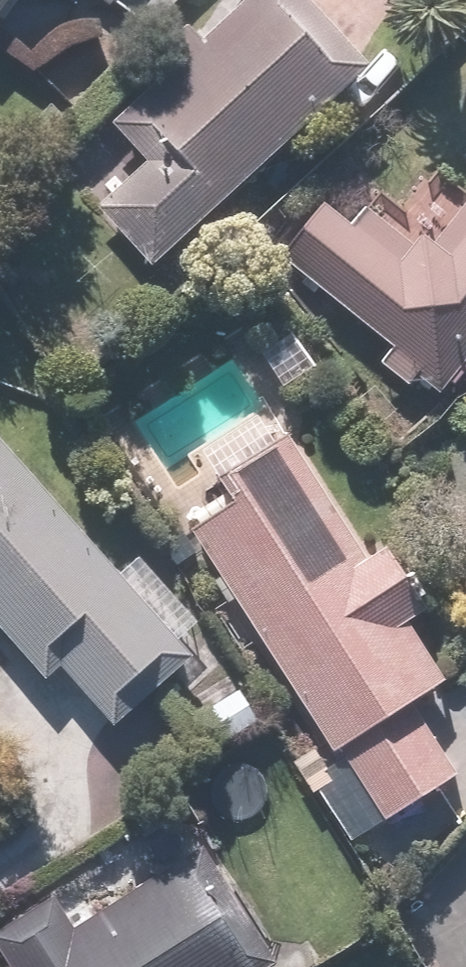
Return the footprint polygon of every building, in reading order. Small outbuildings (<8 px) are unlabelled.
[(16,0),(0,0),(0,23),(16,0)] [(317,10),(308,0),(251,0),(113,125),(148,164),(99,209),(155,270),(374,70),(318,10),(317,10)] [(113,10),(120,0),(99,0),(113,10)] [(366,208),(352,227),(325,204),(279,258),(390,351),(387,355),(440,398),(465,366),(465,207),(435,246),(420,233),(412,243),(366,208)] [(46,682),(61,669),(114,730),(195,660),(0,438),(0,630),(46,682)] [(245,496),(189,532),(333,756),(342,751),(388,822),(460,776),(414,705),(447,684),(408,624),(428,612),(385,546),(366,559),(288,438),(231,474),(245,496)] [(278,964),(204,849),(76,932),(55,899),(0,934),(0,950),(11,966),(273,966),(278,964)]
